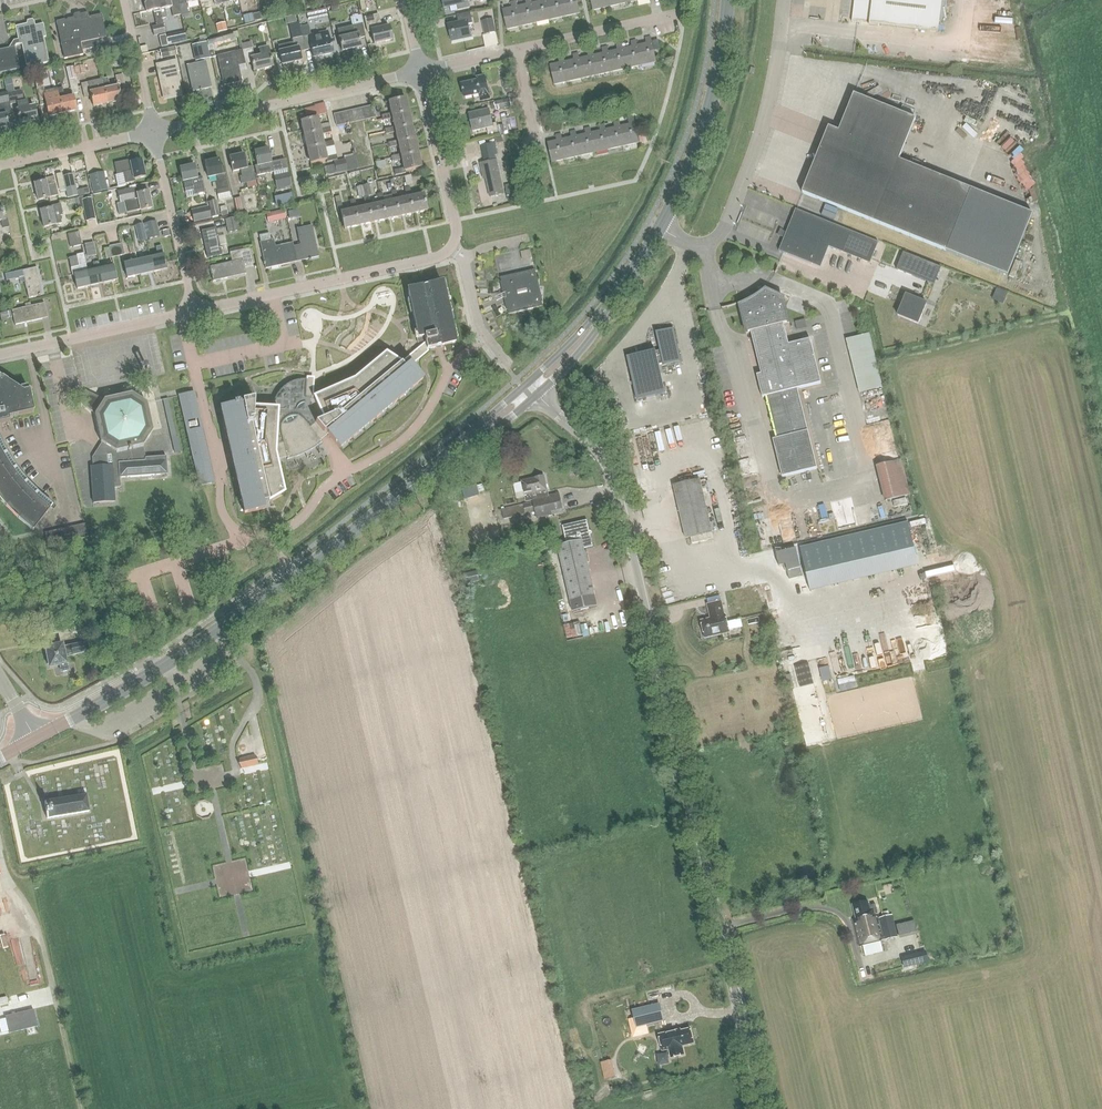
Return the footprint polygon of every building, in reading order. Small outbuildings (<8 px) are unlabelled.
[(162,19),(158,0),(144,0),(146,12),(153,11),(157,26),(152,27),(154,36),(165,33),(162,19)] [(162,19),(167,17),(165,10),(171,9),(173,16),(181,15),(178,0),(158,0),(162,19)] [(181,15),(188,13),(186,3),(199,0),(178,0),(181,15)] [(467,0),(442,0),(444,8),(458,5),(459,10),(469,8),(467,0)] [(532,4),(531,0),(525,0),(526,5),(517,7),(522,26),(536,23),(532,4)] [(546,0),(540,0),(541,2),(532,4),(536,23),(551,20),(546,0)] [(561,0),(548,0),(546,0),(551,20),(565,17),(561,0)] [(565,17),(580,13),(577,0),(561,0),(565,17)] [(606,0),(590,0),(593,11),(608,7),(606,0)] [(852,22),(869,25),(869,27),(879,28),(879,26),(939,33),(943,0),(855,0),(852,22)] [(522,26),(517,7),(516,1),(510,3),(512,8),(502,10),(507,30),(522,26)] [(307,12),(309,21),(328,17),(326,8),(307,12)] [(468,24),(472,24),(470,13),(457,15),(458,22),(448,24),(451,41),(471,37),(468,24)] [(56,21),(61,44),(65,58),(83,54),(82,50),(96,47),(94,39),(107,37),(101,14),(82,19),(79,18),(76,19),(73,18),(56,21)] [(374,43),(392,39),(389,27),(382,28),(379,15),(365,18),(368,33),(372,32),(374,43)] [(485,32),(496,31),(494,17),(483,19),(485,32)] [(289,25),(293,39),(293,43),(278,46),(279,52),(282,64),(301,60),(299,51),(305,50),(300,27),(299,23),(289,25)] [(359,38),(366,37),(363,23),(337,29),(342,50),(361,46),(359,38)] [(19,44),(21,43),(27,67),(49,62),(43,37),(46,36),(43,24),(28,28),(27,24),(15,26),(18,40),(14,41),(9,48),(0,50),(0,73),(19,69),(14,47),(16,45),(19,44)] [(312,34),(311,35),(308,25),(300,27),(305,50),(312,49),(313,57),(332,53),(330,40),(328,31),(312,34)] [(206,42),(209,58),(214,56),(212,49),(218,48),(217,46),(234,42),(233,38),(239,36),(238,31),(221,35),(222,36),(206,40),(207,42),(206,42)] [(165,35),(159,37),(161,47),(168,46),(165,35)] [(646,44),(637,46),(642,66),(656,62),(651,37),(645,39),(646,44)] [(632,47),(623,49),(627,69),(642,66),(637,46),(636,41),(630,42),(632,47)] [(209,58),(206,42),(198,44),(202,60),(209,58)] [(617,51),(608,52),(613,72),(627,69),(623,49),(622,44),(616,45),(617,51)] [(242,50),(245,63),(251,62),(253,70),(272,66),(268,46),(259,48),(260,56),(254,57),(252,48),(242,50)] [(175,47),(159,50),(161,58),(176,55),(175,47)] [(603,54),(594,56),(598,75),(613,72),(608,52),(607,47),(601,48),(603,54)] [(242,50),(217,56),(219,64),(221,76),(224,85),(241,81),(238,65),(245,63),(242,50)] [(588,57),(579,59),(584,78),(598,75),(594,56),(593,50),(587,52),(588,57)] [(574,60),(565,62),(569,82),(584,78),(579,59),(578,53),(572,55),(574,60)] [(124,54),(117,56),(120,67),(127,65),(124,54)] [(569,82),(565,62),(564,57),(558,58),(559,63),(550,65),(554,85),(569,82)] [(159,73),(158,73),(164,99),(180,95),(175,73),(179,72),(177,60),(157,64),(159,73)] [(194,91),(211,87),(205,61),(187,65),(190,78),(191,77),(194,91)] [(75,75),(85,72),(84,65),(81,66),(80,62),(74,63),(75,67),(74,67),(75,75)] [(66,68),(72,94),(79,93),(73,67),(66,68)] [(104,89),(107,104),(121,100),(119,90),(126,88),(123,74),(116,76),(118,86),(110,88),(108,78),(102,79),(104,89)] [(484,76),(478,77),(472,78),(472,79),(471,80),(470,80),(470,82),(461,85),(464,98),(478,94),(480,101),(489,99),(484,76)] [(107,104),(104,89),(91,92),(88,82),(82,84),(85,97),(91,96),(94,107),(107,104)] [(46,104),(49,117),(63,114),(59,99),(57,89),(57,88),(45,91),(44,87),(36,88),(40,106),(46,104)] [(73,96),(64,98),(62,88),(57,89),(59,99),(63,114),(76,111),(73,96)] [(26,101),(23,102),(20,91),(7,94),(10,105),(17,103),(18,110),(16,110),(19,123),(37,119),(34,106),(28,107),(26,101)] [(0,115),(0,127),(8,126),(6,115),(11,113),(6,93),(0,94),(0,115)] [(829,128),(802,193),(1008,276),(1033,214),(899,160),(916,119),(854,94),(839,132),(829,128)] [(383,121),(393,119),(392,116),(409,112),(406,98),(389,102),(392,114),(382,116),(383,121)] [(494,102),(496,110),(512,107),(510,98),(494,102)] [(374,105),(368,106),(371,118),(377,117),(374,105)] [(368,106),(362,108),(365,119),(371,118),(368,106)] [(362,108),(357,109),(359,121),(365,119),(362,108)] [(357,109),(351,110),(354,122),(359,121),(357,109)] [(351,110),(345,111),(348,123),(354,122),(351,110)] [(497,130),(496,123),(491,124),(488,110),(469,114),(473,131),(486,128),(488,138),(505,134),(503,129),(497,130)] [(345,111),(339,113),(342,124),(348,123),(345,111)] [(392,116),(393,119),(394,127),(385,129),(386,134),(396,132),(395,129),(412,126),(409,112),(392,116)] [(304,136),(321,132),(321,134),(331,132),(329,123),(319,125),(318,118),(301,122),(304,136)] [(504,129),(517,128),(516,118),(503,119),(504,129)] [(629,125),(620,127),(625,146),(639,143),(634,118),(628,119),(629,125)] [(615,128),(606,130),(610,149),(625,146),(620,127),(619,121),(613,123),(615,128)] [(1013,154),(1017,143),(966,122),(961,133),(1013,154)] [(600,131),(591,133),(596,153),(610,149),(606,130),(605,124),(599,126),(600,131)] [(415,139),(412,126),(395,129),(396,132),(397,141),(388,143),(389,148),(399,146),(398,143),(415,139)] [(586,134),(577,136),(581,156),(596,153),(591,133),(590,128),(584,129),(586,134)] [(571,138),(562,140),(567,159),(581,156),(577,136),(576,131),(570,132),(571,138)] [(324,146),(324,148),(334,146),(333,141),(323,143),(321,134),(321,132),(304,136),(307,149),(324,146)] [(567,159),(562,140),(561,134),(555,136),(557,141),(547,143),(552,163),(567,159)] [(503,143),(502,136),(494,137),(496,144),(503,143)] [(401,157),(418,153),(415,139),(398,143),(399,146),(401,154),(391,156),(392,161),(402,159),(401,157)] [(498,155),(495,143),(480,146),(484,163),(480,164),(483,179),(486,179),(490,197),(503,194),(496,160),(495,161),(494,156),(498,155)] [(326,157),(324,148),(324,146),(307,149),(310,163),(326,160),(326,162),(337,160),(336,155),(326,157)] [(284,159),(273,162),(273,161),(271,162),(268,148),(254,151),(257,165),(254,166),(257,176),(287,169),(284,159)] [(421,167),(418,153),(401,157),(402,159),(404,168),(394,170),(395,175),(405,173),(405,171),(421,167)] [(240,170),(242,176),(239,176),(241,184),(244,184),(245,189),(256,187),(252,166),(246,168),(244,154),(230,157),(233,171),(240,170)] [(355,154),(353,154),(344,156),(345,159),(335,161),(335,164),(323,167),(325,175),(358,168),(355,154)] [(117,175),(121,174),(123,174),(126,184),(134,182),(133,179),(145,176),(142,160),(131,163),(130,160),(115,163),(117,175)] [(224,174),(225,174),(224,166),(220,167),(219,160),(205,163),(208,177),(217,175),(218,182),(214,183),(218,201),(230,199),(224,174)] [(385,161),(376,163),(377,170),(386,168),(385,161)] [(201,177),(197,178),(194,165),(179,168),(182,181),(183,181),(185,192),(194,190),(195,195),(205,193),(201,177)] [(273,174),(277,190),(291,187),(288,171),(273,174)] [(104,172),(89,175),(93,193),(108,190),(104,172)] [(76,187),(79,186),(77,176),(73,177),(73,174),(62,177),(67,198),(78,196),(76,187)] [(404,177),(406,185),(412,184),(410,175),(404,177)] [(58,196),(55,184),(54,177),(45,179),(45,182),(34,184),(37,200),(49,198),(49,197),(58,196)] [(504,186),(508,201),(515,200),(511,184),(504,186)] [(359,198),(366,196),(363,186),(356,187),(359,198)] [(404,188),(406,198),(409,198),(413,214),(427,211),(423,194),(411,197),(409,187),(404,188)] [(77,190),(79,196),(89,194),(88,188),(77,190)] [(136,188),(118,192),(121,203),(125,202),(127,213),(140,210),(140,211),(152,208),(149,191),(138,194),(136,188)] [(409,198),(406,198),(398,200),(395,190),(391,191),(393,201),(395,201),(399,217),(413,214),(409,198)] [(377,194),(379,204),(381,204),(385,220),(399,217),(395,201),(393,201),(384,203),(382,193),(377,194)] [(233,195),(236,211),(243,210),(239,194),(233,195)] [(291,194),(274,197),(276,207),(293,203),(291,194)] [(86,222),(95,220),(90,196),(77,199),(80,211),(84,211),(86,222)] [(381,204),(379,204),(370,206),(368,196),(363,197),(365,207),(368,207),(372,223),(385,220),(381,204)] [(349,200),(351,211),(354,210),(358,226),(372,223),(368,207),(365,207),(357,209),(355,199),(349,200)] [(219,216),(216,200),(208,202),(212,217),(219,216)] [(354,210),(351,211),(342,212),(340,202),(335,203),(337,213),(340,213),(344,229),(358,226),(354,210)] [(50,206),(51,209),(40,211),(43,227),(61,223),(60,216),(62,215),(60,204),(50,206)] [(211,219),(208,206),(191,210),(193,223),(211,219)] [(0,208),(0,221),(1,221),(3,228),(8,227),(7,219),(5,219),(3,208),(0,208)] [(288,211),(289,220),(301,218),(299,209),(288,211)] [(796,209),(779,251),(821,268),(829,247),(870,264),(878,243),(796,209)] [(826,209),(824,215),(836,218),(838,212),(826,209)] [(284,210),(268,213),(270,222),(282,219),(285,230),(289,229),(288,225),(286,216),(285,216),(284,210)] [(225,219),(228,233),(239,231),(236,217),(225,219)] [(159,237),(156,221),(144,224),(147,239),(159,237)] [(300,245),(293,246),(296,262),(318,257),(312,226),(297,229),(300,245)] [(207,258),(227,253),(225,245),(227,245),(225,236),(217,237),(215,228),(201,231),(207,258)] [(82,245),(79,232),(68,234),(71,248),(82,245)] [(292,243),(275,247),(274,239),(270,240),(268,234),(260,235),(261,242),(259,242),(265,269),(296,262),(293,246),(292,243)] [(128,244),(130,254),(136,252),(133,242),(128,244)] [(117,256),(117,257),(125,255),(122,244),(116,245),(119,256),(117,256)] [(119,256),(116,245),(109,247),(109,248),(104,249),(106,259),(117,257),(117,256),(119,256)] [(154,272),(167,269),(163,255),(161,246),(155,247),(157,256),(151,258),(154,272)] [(245,274),(244,268),(252,266),(250,254),(248,248),(229,252),(231,262),(209,267),(212,281),(245,274)] [(903,251),(896,268),(913,275),(914,271),(931,278),(936,265),(903,251)] [(4,254),(6,265),(17,263),(15,252),(4,254)] [(70,268),(72,275),(74,275),(77,289),(91,286),(87,272),(83,254),(76,255),(79,266),(70,268)] [(154,272),(151,258),(137,261),(141,275),(154,272)] [(141,275),(137,261),(124,264),(128,278),(141,275)] [(100,269),(103,283),(117,280),(114,266),(100,269)] [(37,267),(22,271),(5,274),(6,281),(19,278),(21,283),(25,282),(28,298),(43,294),(37,267)] [(87,272),(91,286),(103,283),(100,269),(87,272)] [(500,283),(506,311),(507,311),(508,315),(543,307),(542,303),(543,303),(537,275),(536,275),(535,271),(500,279),(501,283),(500,283)] [(442,282),(407,290),(418,338),(424,337),(425,342),(427,349),(431,348),(455,343),(442,282)] [(773,440),(782,477),(817,469),(797,389),(821,383),(810,339),(789,345),(784,324),(788,323),(788,324),(789,324),(783,298),(763,289),(766,286),(761,290),(755,294),(747,299),(739,303),(730,306),(722,308),(731,306),(739,303),(747,334),(751,333),(761,374),(757,375),(762,398),(766,397),(777,439),(773,440)] [(997,287),(993,298),(1004,303),(1009,292),(997,287)] [(926,304),(906,295),(897,316),(918,324),(926,304)] [(25,304),(26,308),(11,311),(15,326),(48,318),(45,304),(31,307),(30,303),(25,304)] [(627,357),(637,401),(665,394),(658,362),(662,361),(663,365),(681,361),(673,328),(655,332),(660,351),(656,352),(655,351),(627,357)] [(883,387),(870,332),(847,338),(859,393),(883,387)] [(410,366),(428,352),(427,349),(425,342),(400,364),(386,354),(348,386),(347,386),(319,398),(312,398),(313,383),(306,383),(307,380),(299,380),(292,382),(286,385),(281,390),(276,396),(273,402),(272,409),(254,408),(254,399),(242,402),(242,405),(239,405),(239,402),(233,403),(234,406),(221,409),(232,460),(244,514),(263,510),(261,504),(268,502),(284,493),(276,460),(287,458),(287,460),(299,456),(311,450),(321,443),(317,438),(323,433),(325,431),(340,449),(422,380),(410,366)] [(23,392),(0,377),(0,424),(10,421),(9,418),(34,412),(29,390),(23,392)] [(100,442),(101,442),(92,458),(93,466),(90,466),(93,503),(114,502),(113,488),(120,487),(120,477),(167,474),(166,456),(145,458),(143,446),(153,431),(147,403),(132,394),(104,400),(86,392),(79,402),(95,415),(100,442)] [(200,486),(213,483),(192,393),(179,396),(200,486)] [(3,502),(17,517),(33,530),(50,508),(53,511),(56,506),(42,496),(30,484),(19,470),(9,456),(1,441),(0,438),(0,499),(3,502)] [(910,494),(902,459),(876,465),(884,500),(910,494)] [(544,476),(521,481),(526,501),(532,500),(533,502),(502,509),(504,518),(535,511),(536,518),(549,515),(563,512),(559,493),(548,496),(544,476)] [(686,540),(712,533),(699,481),(673,488),(686,540)] [(462,490),(465,499),(480,494),(478,485),(462,490)] [(573,612),(597,606),(583,548),(593,545),(587,520),(562,525),(566,543),(557,545),(573,612)] [(47,546),(88,537),(85,524),(44,533),(47,546)] [(909,524),(799,543),(807,588),(917,569),(909,524)] [(463,575),(465,585),(479,581),(476,571),(463,575)] [(724,614),(721,600),(707,604),(710,618),(700,620),(704,637),(729,631),(725,614),(724,614)] [(580,621),(564,625),(567,637),(583,633),(580,621)] [(62,645),(45,648),(49,668),(60,665),(61,672),(69,670),(67,664),(66,657),(84,653),(82,644),(63,648),(62,645)] [(796,666),(802,686),(815,682),(809,662),(796,666)] [(820,667),(824,680),(833,677),(829,665),(820,667)] [(239,758),(241,768),(257,764),(255,754),(239,758)] [(46,812),(47,819),(89,812),(86,795),(44,802),(46,812)] [(858,947),(897,938),(891,914),(877,918),(874,904),(867,905),(866,902),(853,906),(856,919),(851,920),(858,947)] [(659,1004),(630,1011),(635,1028),(663,1021),(659,1004)] [(19,1028),(38,1023),(34,1007),(6,1014),(10,1030),(19,1028)] [(681,1047),(693,1044),(689,1028),(680,1030),(679,1029),(655,1035),(659,1052),(666,1050),(668,1059),(683,1056),(681,1047)]
